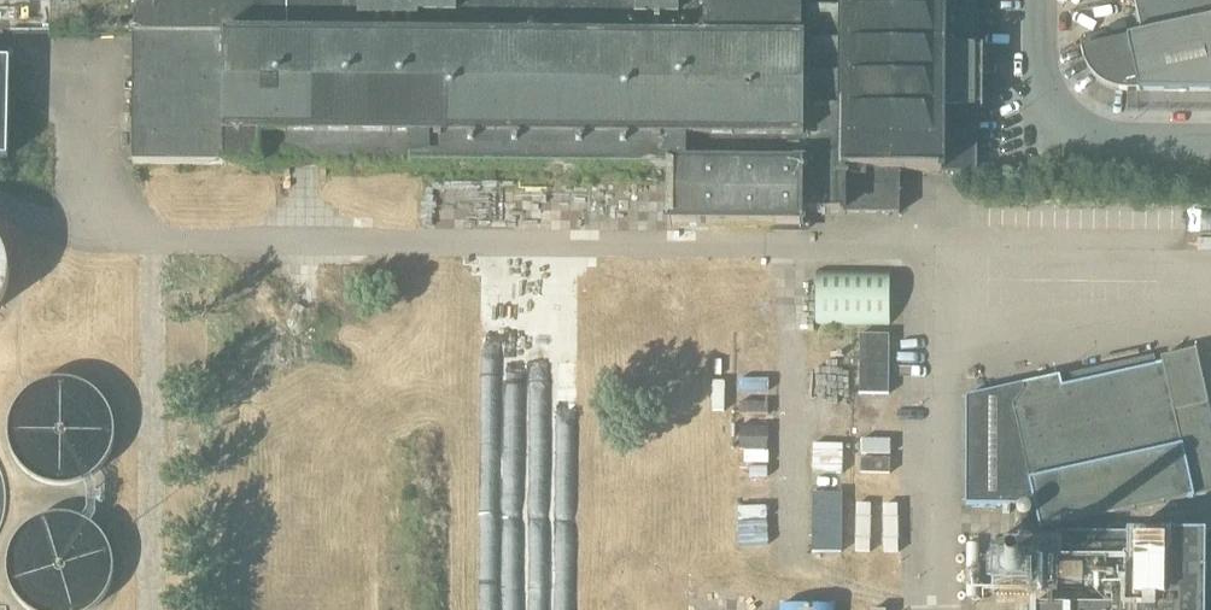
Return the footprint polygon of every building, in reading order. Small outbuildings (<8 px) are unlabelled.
[(801,169),(802,0),(136,0),(135,35),(133,35),(132,164),(224,164),(224,165),(667,168),(801,169)] [(801,169),(899,170),(974,171),(975,106),(982,106),(982,48),(975,48),(975,0),(802,0),(801,169)] [(1143,30),(1210,15),(1210,0),(1136,0),(1143,30)] [(1081,47),(1083,56),(1086,65),(1092,74),(1099,81),(1108,86),(1118,89),(1127,90),(1210,91),(1210,18),(1081,47)] [(9,60),(0,60),(0,158),(8,158),(9,60)] [(801,169),(667,168),(667,182),(667,226),(774,227),(774,230),(806,230),(806,212),(898,213),(899,170),(801,169)] [(3,300),(5,294),(6,290),(7,287),(8,284),(9,281),(9,278),(9,274),(9,271),(9,268),(8,264),(7,261),(6,258),(5,255),(4,252),(3,249),(1,246),(0,245),(0,304),(3,300)] [(816,271),(815,325),(889,325),(889,308),(890,288),(890,272),(816,271)] [(860,391),(891,391),(890,332),(860,332),(860,391)] [(1034,505),(1040,531),(1210,493),(1210,416),(1196,350),(1161,358),(1162,364),(1156,365),(1154,355),(965,397),(966,506),(1034,505)] [(739,453),(764,454),(766,377),(741,377),(739,453)] [(1054,549),(1054,562),(1126,562),(1126,569),(1086,569),(1086,585),(1126,586),(1126,607),(1029,606),(1029,609),(1204,609),(1205,534),(1055,532),(1054,549)] [(991,543),(991,565),(1032,566),(1033,544),(991,543)] [(994,584),(1029,585),(1042,585),(1042,588),(1056,588),(1056,585),(1082,585),(1082,569),(994,568),(994,584)]
